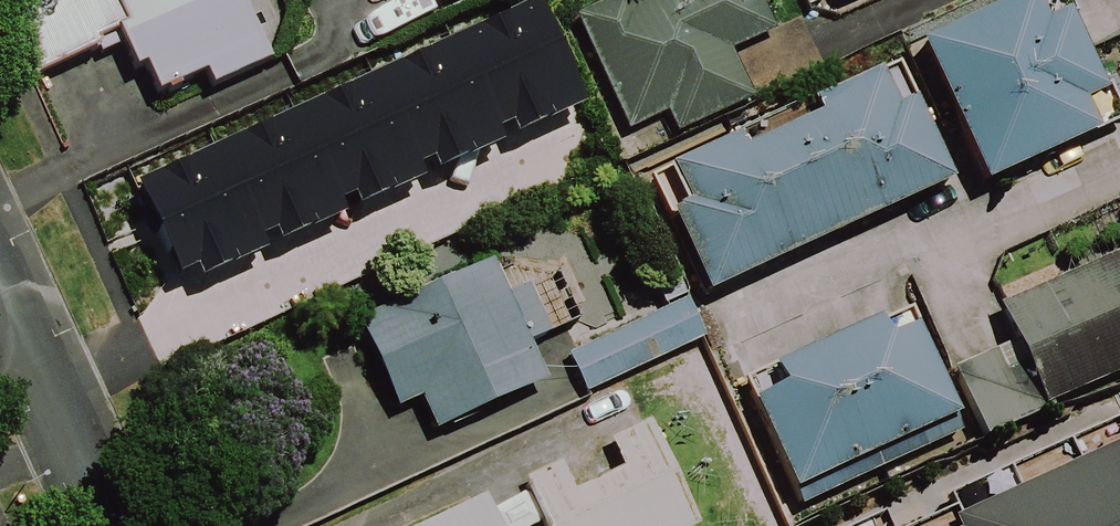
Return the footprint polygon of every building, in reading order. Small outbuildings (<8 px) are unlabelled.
[(216,0),(53,0),(1,24),(28,83),(95,52),(92,44),(111,35),(130,77),(138,73),(151,100),(199,78),(206,95),(268,66),(238,0),(225,0),(218,3),(216,0)] [(430,11),(455,0),(424,0),(430,11)] [(625,133),(663,115),(674,139),(751,103),(728,54),(773,34),(757,1),(761,0),(644,0),(631,6),(628,0),(615,0),(573,19),(625,133)] [(913,53),(978,193),(1091,141),(1079,113),(1101,103),(1063,20),(1040,30),(1027,1),(913,53)] [(528,10),(128,193),(171,286),(187,278),(194,293),(259,263),(252,249),(265,243),(271,257),(337,227),(331,214),(345,208),(351,220),(415,191),(409,179),(423,172),(429,184),(495,154),(490,142),(503,136),(508,148),(578,116),(528,10)] [(664,222),(701,302),(944,190),(907,110),(890,118),(875,83),(807,114),(812,126),(738,160),(731,145),(665,175),(683,213),(664,222)] [(1039,417),(1119,380),(1119,261),(993,319),(1039,417)] [(504,299),(489,266),(349,331),(388,415),(414,403),(431,437),(544,385),(527,347),(547,338),(525,290),(504,299)] [(565,358),(583,398),(701,344),(682,304),(565,358)] [(747,410),(789,500),(953,424),(912,334),(881,349),(872,328),(765,378),(774,398),(747,410)] [(1111,420),(1119,439),(1119,416),(1111,420)] [(646,428),(606,446),(619,474),(571,496),(559,468),(522,485),(541,525),(692,525),(646,428)] [(958,525),(1119,525),(1119,452),(958,525)] [(480,506),(435,525),(489,525),(480,506)]
